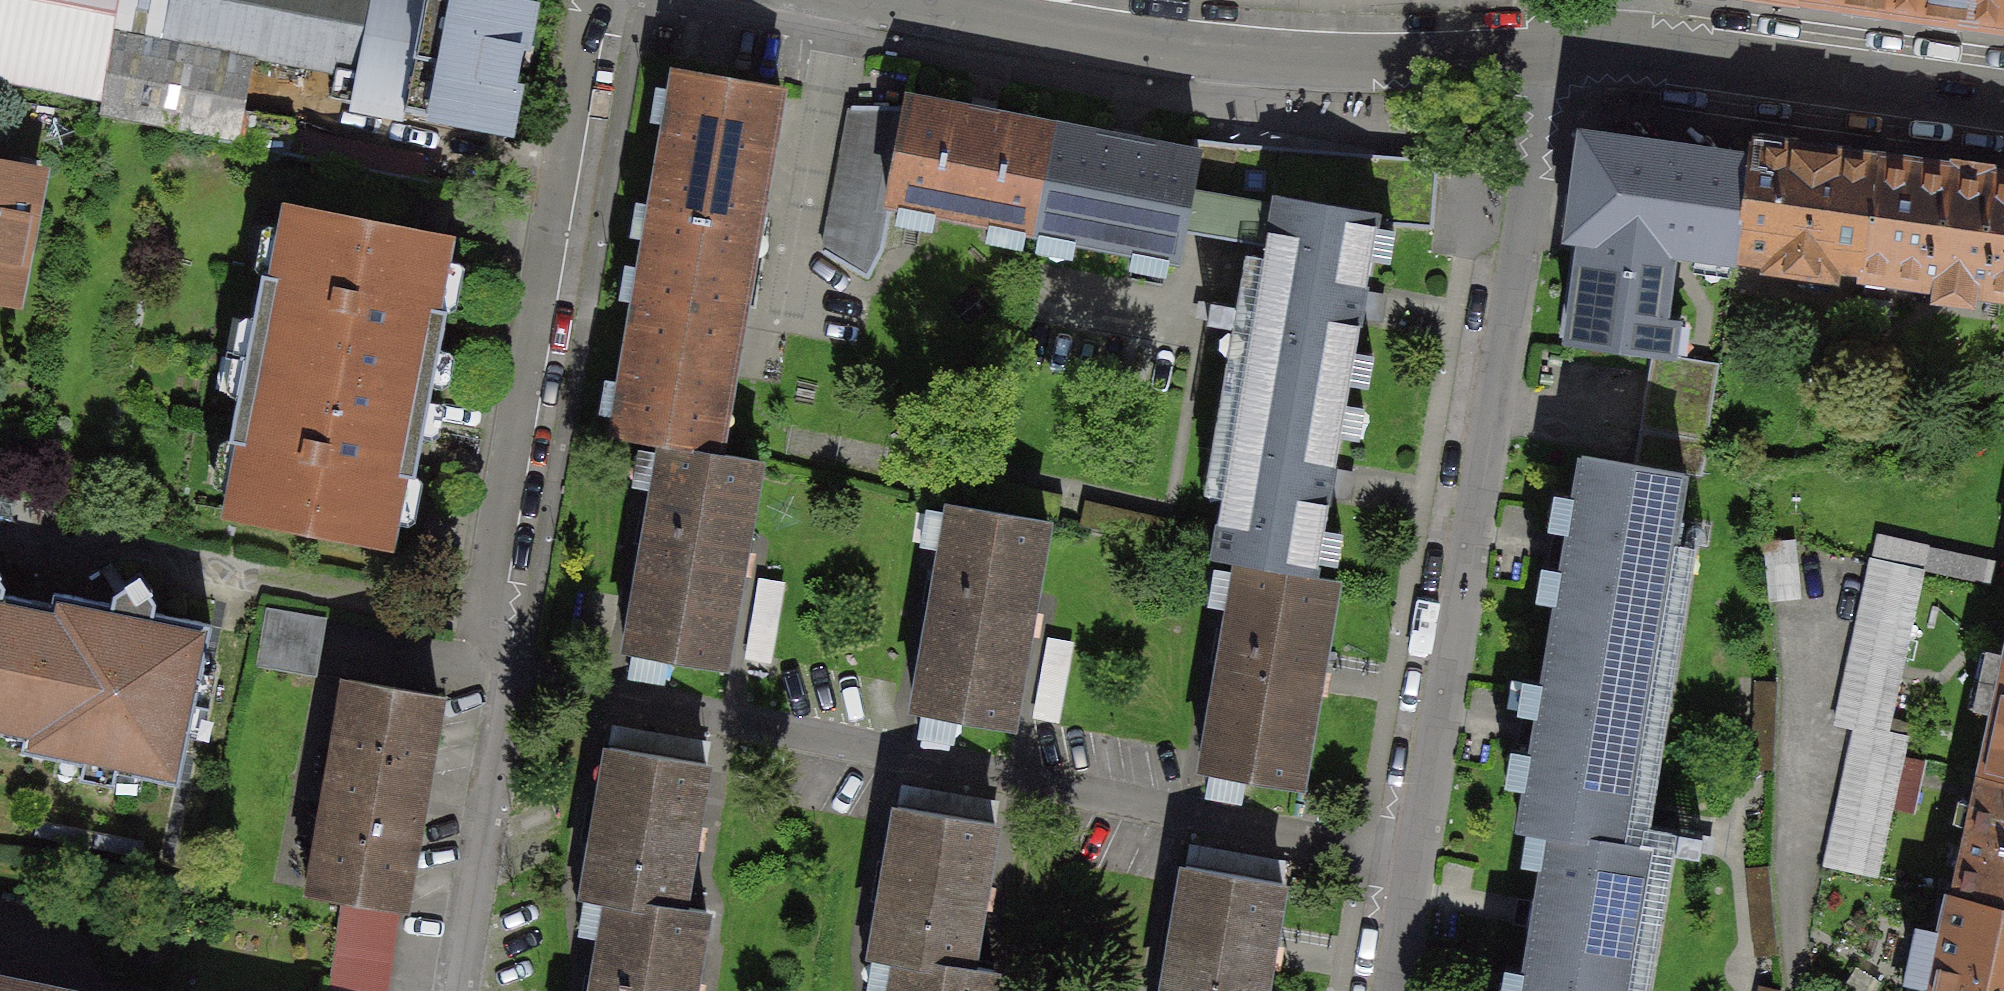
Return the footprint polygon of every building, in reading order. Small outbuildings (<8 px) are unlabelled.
[(101,100),(120,0),(0,0),(0,81),(101,100)] [(164,36),(409,84),(426,0),(172,0),(164,36)] [(504,0),(426,0),(409,84),(405,110),(505,128),(528,5),(504,0)] [(2003,26),(2003,0),(1814,0),(2003,26)] [(677,73),(645,252),(746,270),(778,91),(677,73)] [(1055,126),(909,97),(907,108),(888,201),(1034,230),(1055,126)] [(853,108),(846,133),(855,138),(840,163),(848,168),(835,190),(844,195),(828,221),(838,227),(825,250),(868,276),(882,252),(888,201),(907,108),(853,108)] [(1192,152),(1055,126),(1034,230),(1182,258),(1187,232),(1195,189),(1204,140),(1194,138),(1192,152)] [(1735,257),(1748,161),(1590,140),(1563,339),(1660,352),(1674,248),(1735,257)] [(1879,159),(1751,142),(1748,161),(1735,257),(1769,261),(1768,267),(1832,276),(1833,266),(1862,270),(1879,159)] [(1379,213),(1377,224),(1434,228),(1437,161),(1233,143),(1224,195),(1273,203),(1274,195),(1379,213)] [(1879,159),(1862,270),(1860,279),(2003,301),(2003,179),(1879,159)] [(27,234),(39,174),(0,167),(0,229),(27,234)] [(1224,195),(1195,189),(1187,232),(1267,246),(1246,369),(1349,387),(1377,224),(1379,213),(1274,195),(1273,203),(1272,212),(1223,203),(1224,195)] [(261,361),(417,391),(447,239),(392,229),(393,226),(345,217),(345,219),(290,208),(276,284),(261,281),(259,320),(268,322),(261,361)] [(14,298),(27,234),(0,229),(0,295),(14,298)] [(645,252),(613,432),(668,442),(714,450),(746,270),(645,252)] [(1234,305),(1210,301),(1206,322),(1230,327),(1234,305)] [(1642,431),(1708,442),(1719,357),(1671,351),(1664,404),(1646,402),(1642,431)] [(333,531),(389,542),(417,391),(261,361),(254,398),(244,396),(231,433),(247,436),(232,512),(285,522),(285,525),(332,534),(333,531)] [(1349,387),(1246,369),(1211,558),(1240,563),(1316,576),(1349,387)] [(1642,431),(1637,463),(1685,471),(1684,475),(1704,478),(1710,442),(1708,442),(1642,431)] [(714,450),(668,442),(631,646),(723,662),(739,577),(741,577),(746,550),(743,549),(760,458),(714,450)] [(1637,463),(1585,455),(1552,643),(1652,659),(1660,615),(1667,613),(1671,588),(1666,583),(1674,541),(1679,539),(1683,516),(1678,512),(1684,475),(1685,471),(1637,463)] [(1046,518),(953,502),(918,710),(1011,726),(1026,637),(1029,638),(1034,609),(1031,608),(1046,518)] [(1924,569),(1873,558),(1838,722),(1855,726),(1889,733),(1924,569)] [(1316,576),(1240,563),(1204,768),(1300,785),(1336,580),(1316,576)] [(51,604),(24,736),(22,750),(84,762),(81,777),(113,783),(116,769),(179,782),(210,625),(153,614),(156,602),(140,573),(115,594),(113,604),(53,593),(51,604)] [(24,736),(51,604),(4,595),(6,585),(0,576),(0,731),(24,736)] [(775,651),(787,585),(764,581),(753,648),(775,651)] [(323,617),(266,608),(256,666),(313,676),(323,617)] [(1652,659),(1552,643),(1523,826),(1552,831),(1624,843),(1630,800),(1637,799),(1641,772),(1636,767),(1641,731),(1647,729),(1651,703),(1646,699),(1652,659)] [(1981,773),(2003,778),(2003,666),(1981,773)] [(1755,764),(1778,765),(1779,676),(1756,676),(1755,764)] [(401,905),(439,696),(349,680),(311,889),(342,895),(395,904),(401,905)] [(1889,733),(1855,726),(1825,867),(1879,878),(1908,737),(1889,733)] [(612,747),(589,891),(611,895),(683,907),(692,851),(695,852),(700,823),(697,822),(707,763),(612,747)] [(1981,773),(1975,803),(1955,894),(2003,905),(2003,778),(1981,773)] [(994,824),(903,809),(879,952),(901,955),(969,967),(979,912),(982,912),(987,884),(984,884),(994,824)] [(1627,990),(1632,988),(1635,966),(1631,963),(1642,898),(1648,895),(1651,873),(1647,870),(1651,847),(1624,843),(1552,831),(1540,901),(1537,901),(1532,928),(1535,929),(1524,990),(1627,990)] [(1190,865),(1168,990),(1263,990),(1267,969),(1270,970),(1275,942),(1272,941),(1283,881),(1190,865)] [(1955,894),(1951,893),(1929,988),(1928,990),(2003,990),(2003,905),(1955,894)] [(342,895),(336,931),(390,939),(395,904),(342,895)] [(595,990),(694,990),(696,980),(692,979),(704,910),(683,907),(611,895),(595,990)] [(336,931),(328,990),(383,990),(390,939),(336,931)] [(901,955),(895,990),(989,990),(992,970),(969,967),(901,955)] [(1,980),(0,988),(0,990),(53,990),(1,980)]
